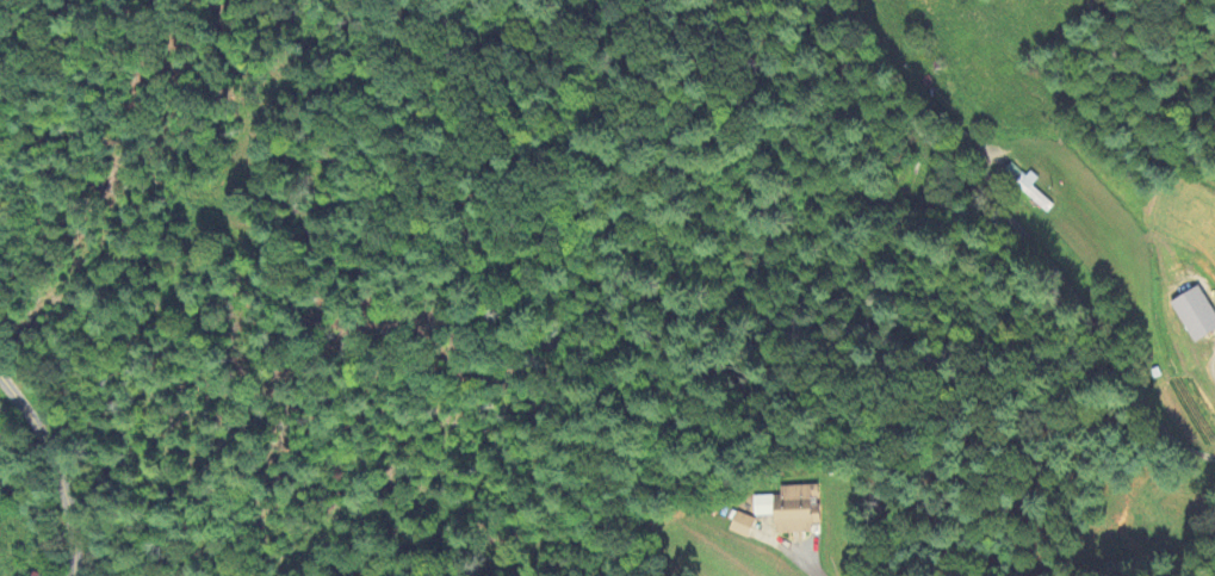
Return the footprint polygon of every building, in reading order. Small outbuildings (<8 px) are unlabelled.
[(1054,206),(1033,186),(1039,179),(1031,172),(1026,177),(1012,164),(1004,172),(1046,214),(1054,206)] [(1214,331),(1214,316),(1196,287),(1168,305),(1194,345),(1214,331)] [(752,497),(753,517),(773,517),(773,534),(810,534),(810,525),(819,525),(818,487),(778,487),(779,496),(752,497)] [(747,539),(754,520),(734,513),(727,532),(747,539)]
